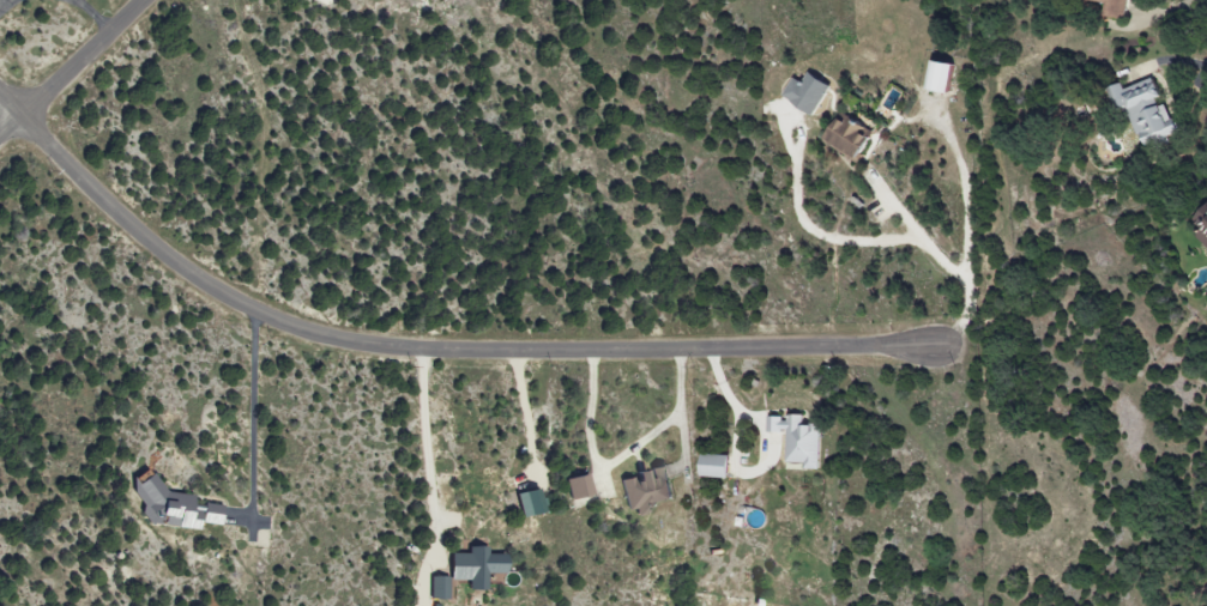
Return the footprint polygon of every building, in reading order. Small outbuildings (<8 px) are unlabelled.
[(1105,3),(1102,16),(1124,20),(1128,0),(1086,0),(1105,3)] [(946,94),(952,66),(930,61),(924,90),(946,94)] [(792,78),(781,98),(813,116),(830,86),(808,74),(802,83),(792,78)] [(1128,107),(1140,144),(1177,132),(1166,100),(1163,101),(1155,78),(1124,88),(1122,83),(1109,87),(1117,110),(1128,107)] [(863,125),(846,119),(844,122),(833,117),(823,144),(859,157),(866,138),(859,135),(863,125)] [(1192,221),(1202,230),(1197,235),(1206,244),(1206,204),(1192,221)] [(819,469),(820,424),(803,424),(804,415),(785,414),(784,417),(768,416),(767,431),(786,431),(786,462),(804,463),(804,469),(819,469)] [(728,478),(728,455),(699,454),(699,477),(728,478)] [(674,503),(664,464),(645,469),(645,471),(619,478),(629,514),(674,503)] [(563,479),(568,499),(592,494),(586,473),(563,479)] [(156,492),(157,479),(140,478),(136,523),(197,529),(198,522),(218,524),(220,506),(190,503),(190,495),(156,492)] [(542,511),(536,487),(513,493),(518,516),(542,511)] [(502,574),(502,554),(485,554),(485,547),(466,546),(466,553),(447,553),(447,580),(466,580),(466,590),(485,590),(485,573),(502,574)] [(447,576),(428,576),(429,599),(447,599),(447,576)]
